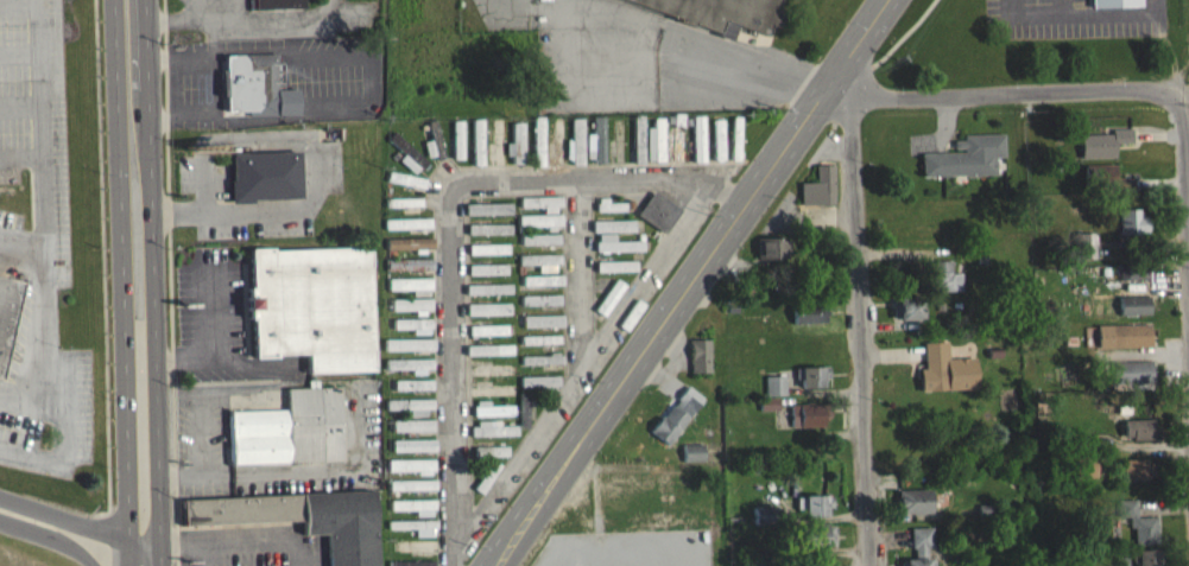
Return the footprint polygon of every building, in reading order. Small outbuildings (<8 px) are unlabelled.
[(254,8),(302,7),(302,0),(254,0),(254,8)] [(679,17),(633,0),(777,0),(774,6),(780,8),(776,25),(769,23),(765,33),(725,19),(723,20),(721,20),(719,31),(692,21),(692,24),(678,19),(679,17)] [(1140,0),(1091,0),(1091,13),(1140,12),(1140,0)] [(222,52),(277,51),(277,62),(282,62),(283,82),(278,82),(279,109),(223,112),(222,52)] [(683,112),(683,159),(673,159),(673,112),(683,112)] [(643,113),(644,160),(634,160),(633,113),(643,113)] [(603,114),(593,114),(594,160),(603,160),(603,114)] [(703,114),(704,159),(694,159),(692,114),(703,114)] [(733,114),(741,114),(740,158),(732,157),(733,114)] [(663,115),(663,158),(654,159),(653,116),(663,115)] [(723,117),(723,157),(714,157),(714,117),(723,117)] [(542,123),(532,123),(533,172),(543,172),(542,123)] [(561,123),(553,123),(554,166),(563,166),(561,123)] [(566,169),(582,169),(581,124),(572,124),(572,133),(570,133),(571,146),(565,146),(566,169)] [(481,125),(472,125),(472,171),(482,171),(481,125)] [(461,164),(461,126),(451,126),(452,164),(461,164)] [(1131,126),(1112,127),(1112,132),(1080,133),(1081,155),(1114,155),(1114,141),(1131,140),(1131,134),(1131,126)] [(522,170),(522,128),(511,128),(511,148),(508,148),(508,170),(522,170)] [(921,151),(965,151),(965,146),(954,146),(954,138),(963,138),(963,133),(1004,132),(1005,154),(994,154),(995,172),(978,172),(978,174),(966,174),(965,173),(922,174),(921,151)] [(404,159),(398,166),(415,180),(427,166),(392,138),(387,145),(404,159)] [(442,162),(438,142),(423,145),(427,165),(442,162)] [(232,152),(233,180),(229,180),(230,202),(253,202),(253,198),(302,196),(301,150),(232,152)] [(1114,161),(1083,163),(1084,186),(1113,185),(1113,187),(1132,186),(1132,182),(1132,176),(1114,176),(1114,161)] [(801,180),(816,180),(816,163),(834,163),(834,202),(801,202),(801,180)] [(653,189),(681,208),(664,231),(637,212),(653,189)] [(596,201),(625,199),(626,209),(596,209),(596,201)] [(520,214),(543,213),(543,219),(559,218),(558,202),(520,203),(520,214)] [(1119,208),(1139,206),(1139,214),(1145,214),(1146,231),(1139,231),(1139,236),(1124,236),(1124,231),(1120,233),(1119,208)] [(465,221),(511,220),(510,208),(464,209),(465,221)] [(634,217),(634,229),(593,230),(593,218),(634,217)] [(518,220),(518,234),(561,234),(560,220),(518,220)] [(510,229),(467,231),(467,241),(510,239),(510,229)] [(1095,230),(1095,243),(1095,256),(1075,256),(1075,230),(1095,230)] [(757,236),(758,257),(789,255),(786,236),(777,237),(777,234),(757,236)] [(643,237),(643,248),(595,249),(595,240),(643,237)] [(559,240),(519,239),(519,250),(559,251),(559,240)] [(610,248),(610,240),(598,240),(598,257),(640,256),(640,247),(610,248)] [(432,243),(386,244),(386,256),(433,255),(432,243)] [(249,246),(251,286),(247,286),(248,318),(253,318),(255,357),(277,356),(277,354),(308,352),(309,371),(375,369),(371,244),(273,249),(273,246),(249,246)] [(468,260),(507,259),(507,250),(468,250),(468,260)] [(635,259),(596,260),(597,269),(637,268),(635,259)] [(950,259),(950,271),(961,271),(961,288),(928,290),(928,268),(934,268),(934,259),(950,259)] [(518,271),(537,270),(538,278),(557,278),(557,260),(518,261),(518,271)] [(1147,261),(1126,262),(1126,266),(1119,266),(1119,276),(1147,275),(1147,269),(1147,261)] [(386,278),(433,277),(433,264),(386,265),(386,278)] [(596,277),(635,276),(634,267),(596,268),(596,277)] [(496,270),(468,271),(468,281),(496,280),(496,270)] [(1147,285),(1147,271),(1119,270),(1118,284),(1147,285)] [(23,281),(0,276),(0,379),(23,281)] [(625,282),(615,276),(595,309),(605,313),(625,282)] [(522,282),(522,291),(562,291),(562,281),(522,282)] [(429,295),(429,284),(399,285),(399,295),(429,295)] [(487,291),(467,290),(466,300),(487,300),(487,291)] [(921,293),(921,316),(896,317),(896,316),(892,316),(892,297),(896,297),(896,294),(921,293)] [(1149,294),(1119,294),(1120,313),(1150,312),(1149,294)] [(637,297),(645,303),(627,329),(618,323),(637,297)] [(824,300),(826,319),(793,320),(793,299),(818,298),(818,300),(824,300)] [(559,301),(521,302),(521,312),(559,311),(559,301)] [(391,316),(431,316),(431,304),(391,305),(391,316)] [(490,309),(469,310),(469,320),(490,319),(490,309)] [(1150,320),(1111,323),(1112,345),(1151,343),(1150,320)] [(522,322),(522,333),(562,332),(561,321),(522,322)] [(393,324),(392,335),(413,335),(413,340),(430,340),(430,325),(393,324)] [(507,330),(469,331),(469,341),(507,340),(507,330)] [(709,337),(710,369),(691,370),(690,338),(709,337)] [(947,339),(947,357),(974,355),(975,386),(919,388),(919,367),(924,367),(924,350),(923,341),(947,339)] [(559,340),(520,342),(520,350),(559,349),(559,340)] [(433,345),(384,344),(384,356),(433,357),(433,345)] [(466,361),(512,360),(512,350),(466,351),(466,361)] [(1150,358),(1111,360),(1111,381),(1151,381),(1150,358)] [(521,370),(561,370),(561,360),(521,361),(521,370)] [(796,365),(828,364),(828,375),(823,375),(823,383),(801,384),(801,376),(796,376),(796,365)] [(432,365),(385,365),(386,375),(412,375),(412,378),(432,378),(432,365)] [(472,382),(511,381),(511,371),(472,372),(472,382)] [(785,374),(766,374),(766,393),(785,393),(785,386),(785,374)] [(520,382),(520,393),(558,392),(558,382),(520,382)] [(688,383),(703,395),(692,409),(688,406),(684,411),(689,414),(669,443),(651,428),(662,414),(664,415),(673,402),(675,403),(679,398),(677,396),(688,383)] [(229,409),(230,463),(344,459),(341,384),(289,387),(289,408),(229,409)] [(394,396),(432,396),(432,386),(394,386),(394,396)] [(778,395),(760,396),(760,408),(778,408),(778,400),(778,395)] [(791,402),(805,402),(805,400),(814,400),(814,401),(829,401),(829,414),(823,414),(823,425),(792,425),(791,402)] [(386,405),(386,416),(410,415),(410,423),(421,422),(421,415),(432,415),(432,404),(386,405)] [(507,411),(474,412),(474,422),(508,420),(507,411)] [(1122,418),(1153,418),(1153,425),(1158,425),(1158,437),(1132,438),(1132,434),(1122,434),(1122,418)] [(433,426),(392,426),(392,437),(433,437),(433,426)] [(499,431),(499,428),(470,428),(470,442),(516,441),(516,431),(499,431)] [(1095,450),(1095,440),(1075,440),(1075,451),(1095,450)] [(703,443),(703,458),(683,459),(683,443),(703,443)] [(392,446),(392,458),(435,457),(434,444),(392,446)] [(474,463),(495,461),(494,452),(474,453),(474,463)] [(1095,453),(1075,453),(1075,475),(1095,475),(1095,453)] [(1122,457),(1147,457),(1147,459),(1155,459),(1155,475),(1147,475),(1147,477),(1122,477),(1122,457)] [(387,465),(387,478),(433,478),(433,465),(387,465)] [(435,495),(435,486),(389,486),(389,496),(435,495)] [(930,486),(930,509),(898,511),(898,488),(930,486)] [(183,522),(302,516),(303,533),(327,530),(328,565),(377,565),(373,488),(182,497),(183,522)] [(833,494),(833,505),(827,505),(827,514),(804,514),(804,507),(795,507),(795,496),(804,496),(804,494),(833,494)] [(1156,514),(1157,542),(1136,542),(1134,524),(1130,524),(1130,515),(1118,515),(1118,498),(1136,497),(1137,504),(1137,515),(1156,514)] [(390,516),(415,516),(415,522),(433,522),(433,505),(390,506),(390,516)] [(777,505),(777,517),(777,522),(754,522),(754,505),(777,505)] [(834,523),(827,523),(827,521),(798,522),(798,524),(795,524),(795,546),(828,545),(828,542),(834,542),(834,523)] [(934,558),(934,565),(900,565),(899,559),(904,559),(904,557),(913,557),(913,547),(911,547),(911,536),(910,526),(932,524),(932,545),(925,546),(926,555),(928,555),(928,558),(934,558)] [(434,542),(433,526),(388,527),(388,535),(415,535),(415,542),(434,542)] [(398,557),(436,558),(436,546),(398,545),(398,557)] [(1157,559),(1158,565),(1137,565),(1137,560),(1132,560),(1132,549),(1136,549),(1136,547),(1157,547),(1157,549),(1162,549),(1162,559),(1157,559)] [(435,558),(436,565),(390,565),(390,559),(435,558)] [(765,558),(747,558),(748,565),(765,565),(765,558)]
